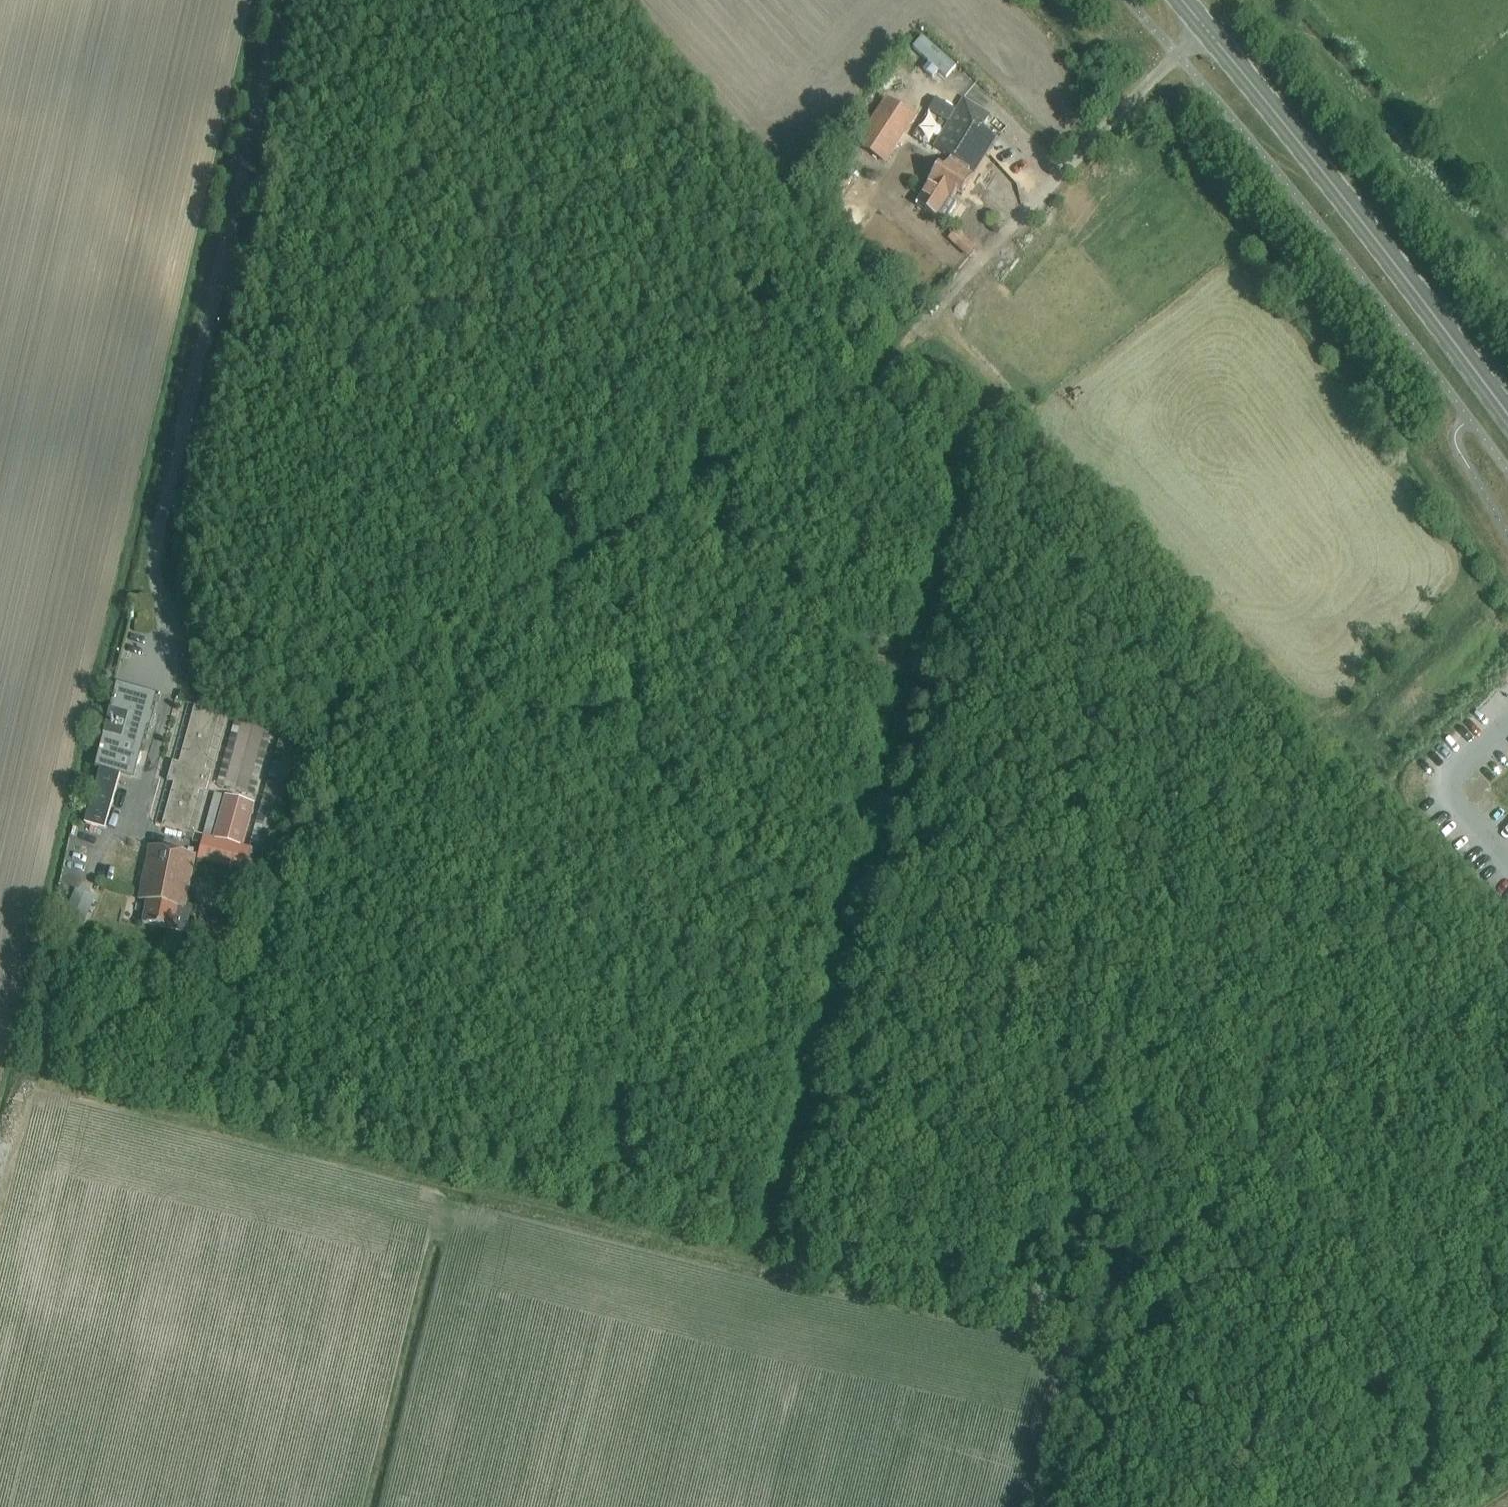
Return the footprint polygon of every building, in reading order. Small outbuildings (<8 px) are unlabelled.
[(975,172),(996,138),(982,129),(990,116),(963,100),(934,147),(951,158),(944,169),(939,166),(927,185),(929,187),(917,206),(942,222),(952,206),(947,203),(950,200),(952,201),(958,193),(963,196),(975,177),(968,173),(970,169),(975,172)] [(884,162),(913,118),(888,102),(859,146),(884,162)] [(839,158),(817,185),(829,194),(833,189),(842,196),(860,174),(851,167),(839,158)] [(966,256),(976,246),(955,227),(946,237),(966,256)] [(131,779),(146,726),(149,727),(153,715),(150,714),(155,695),(117,685),(95,768),(101,770),(120,776),(131,779)] [(206,792),(211,773),(204,771),(220,712),(197,706),(181,764),(173,762),(167,781),(175,783),(164,825),(187,832),(198,790),(206,792)] [(235,717),(217,784),(255,794),(273,727),(235,717)] [(249,848),(251,848),(245,867),(264,872),(301,734),(281,728),(249,848)] [(105,829),(120,776),(101,770),(86,824),(105,829)] [(196,858),(244,872),(245,867),(251,848),(249,848),(243,846),(255,804),(215,792),(203,835),(196,858)] [(142,923),(174,929),(186,932),(190,910),(185,909),(195,857),(149,848),(139,899),(147,901),(142,923)] [(92,898),(74,890),(62,919),(80,927),(92,898)]
